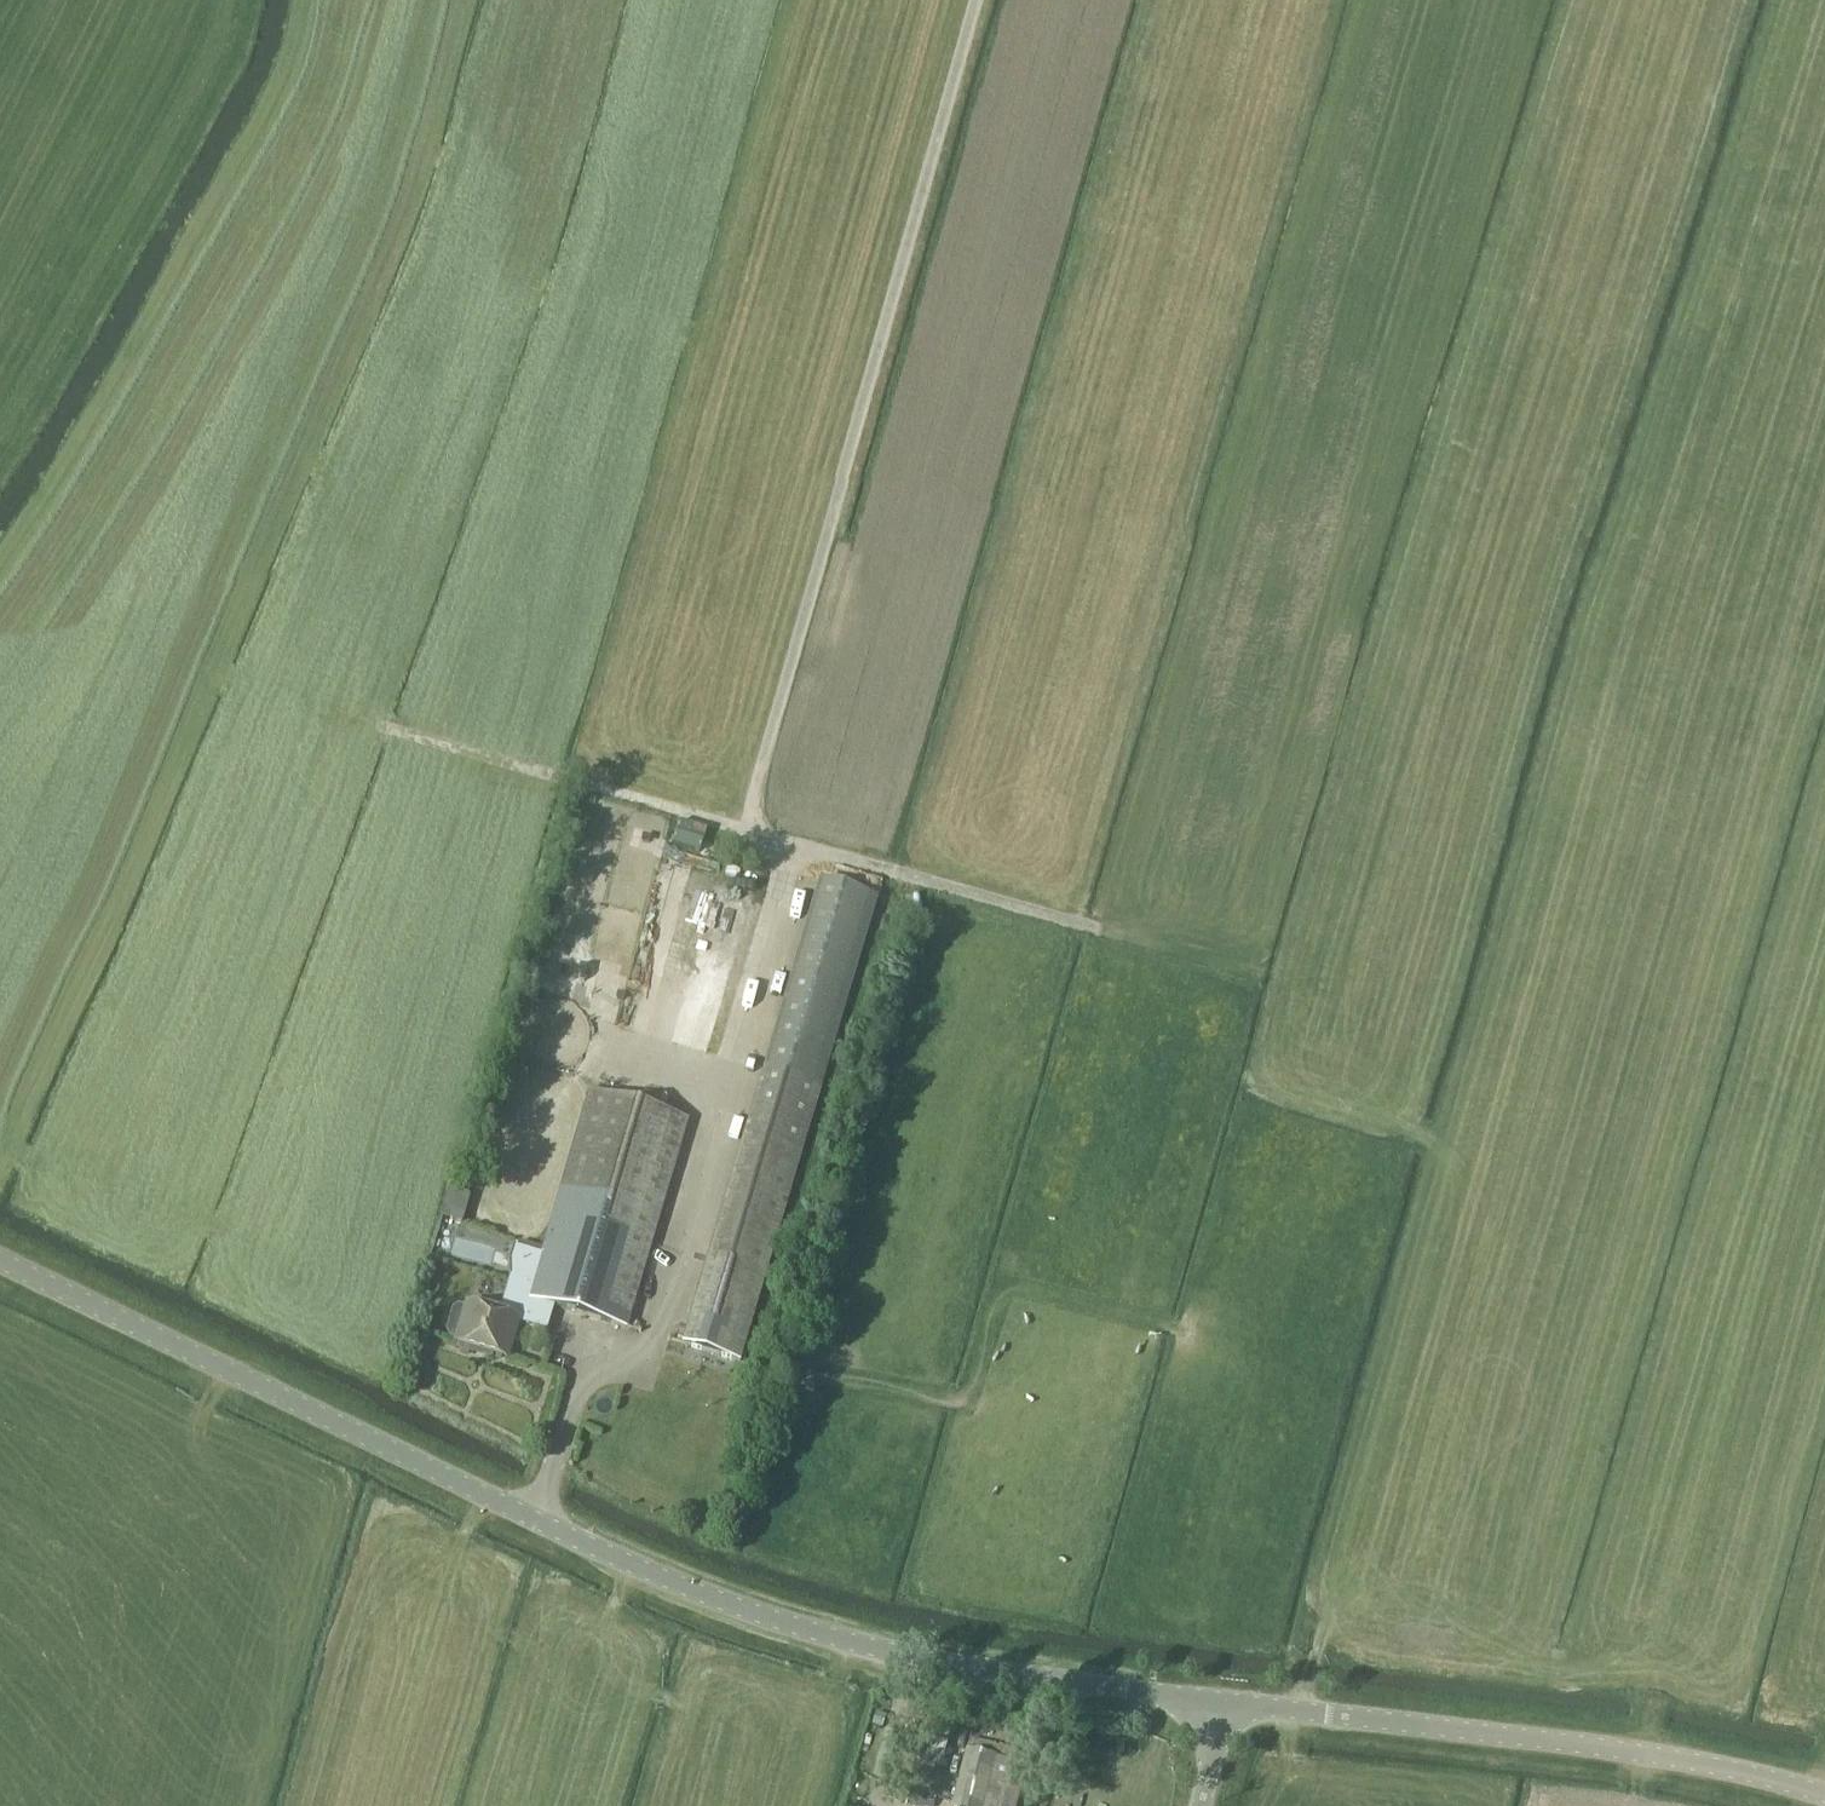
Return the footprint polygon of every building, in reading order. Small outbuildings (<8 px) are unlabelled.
[(818,880),(744,1137),(683,1343),(740,1360),(802,1154),(876,896),(818,880)] [(687,1121),(590,1092),(542,1254),(514,1246),(510,1260),(510,1277),(502,1306),(489,1302),(487,1311),(467,1306),(467,1308),(460,1306),(453,1309),(447,1331),(451,1337),(458,1339),(456,1343),(459,1344),(460,1350),(470,1353),(475,1348),(507,1358),(517,1322),(547,1331),(554,1306),(626,1327),(687,1121)] [(755,1404),(758,1395),(752,1392),(749,1401),(755,1404)] [(995,1759),(966,1752),(953,1805),(1003,1805),(1014,1764),(995,1759)]
